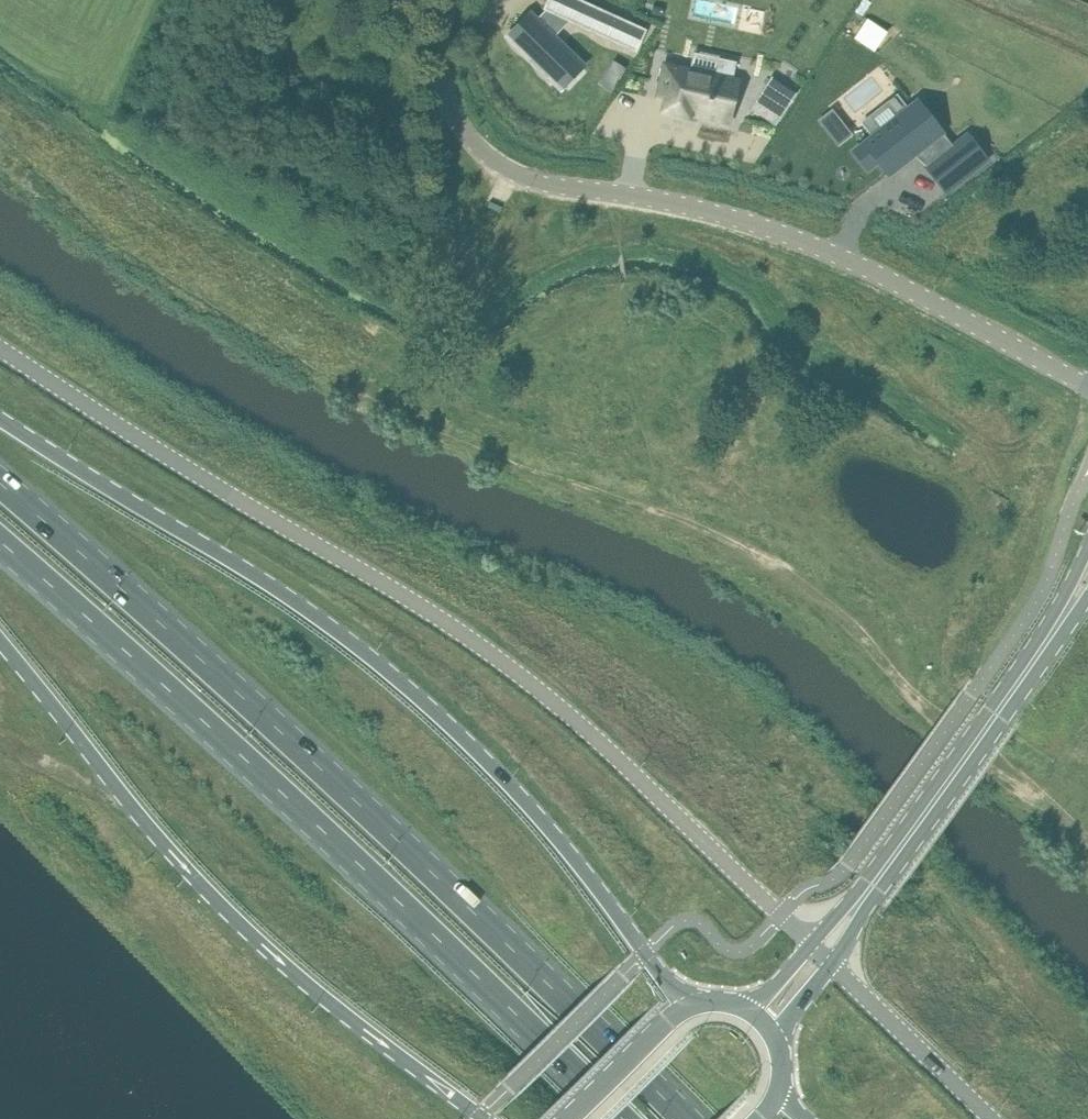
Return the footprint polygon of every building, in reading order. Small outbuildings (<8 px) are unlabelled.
[(510,35),(550,75),(570,54),(553,38),(569,21),(637,51),(647,29),(583,0),(547,0),(543,9),(544,10),(534,20),(530,15),(510,35)] [(664,64),(657,98),(667,100),(665,110),(687,115),(689,109),(701,112),(700,117),(728,123),(737,79),(664,64)] [(872,137),(854,151),(867,169),(878,161),(888,174),(917,151),(928,165),(926,167),(945,191),(987,159),(968,134),(953,146),(942,132),(943,132),(918,100),(908,108),(872,137)]
